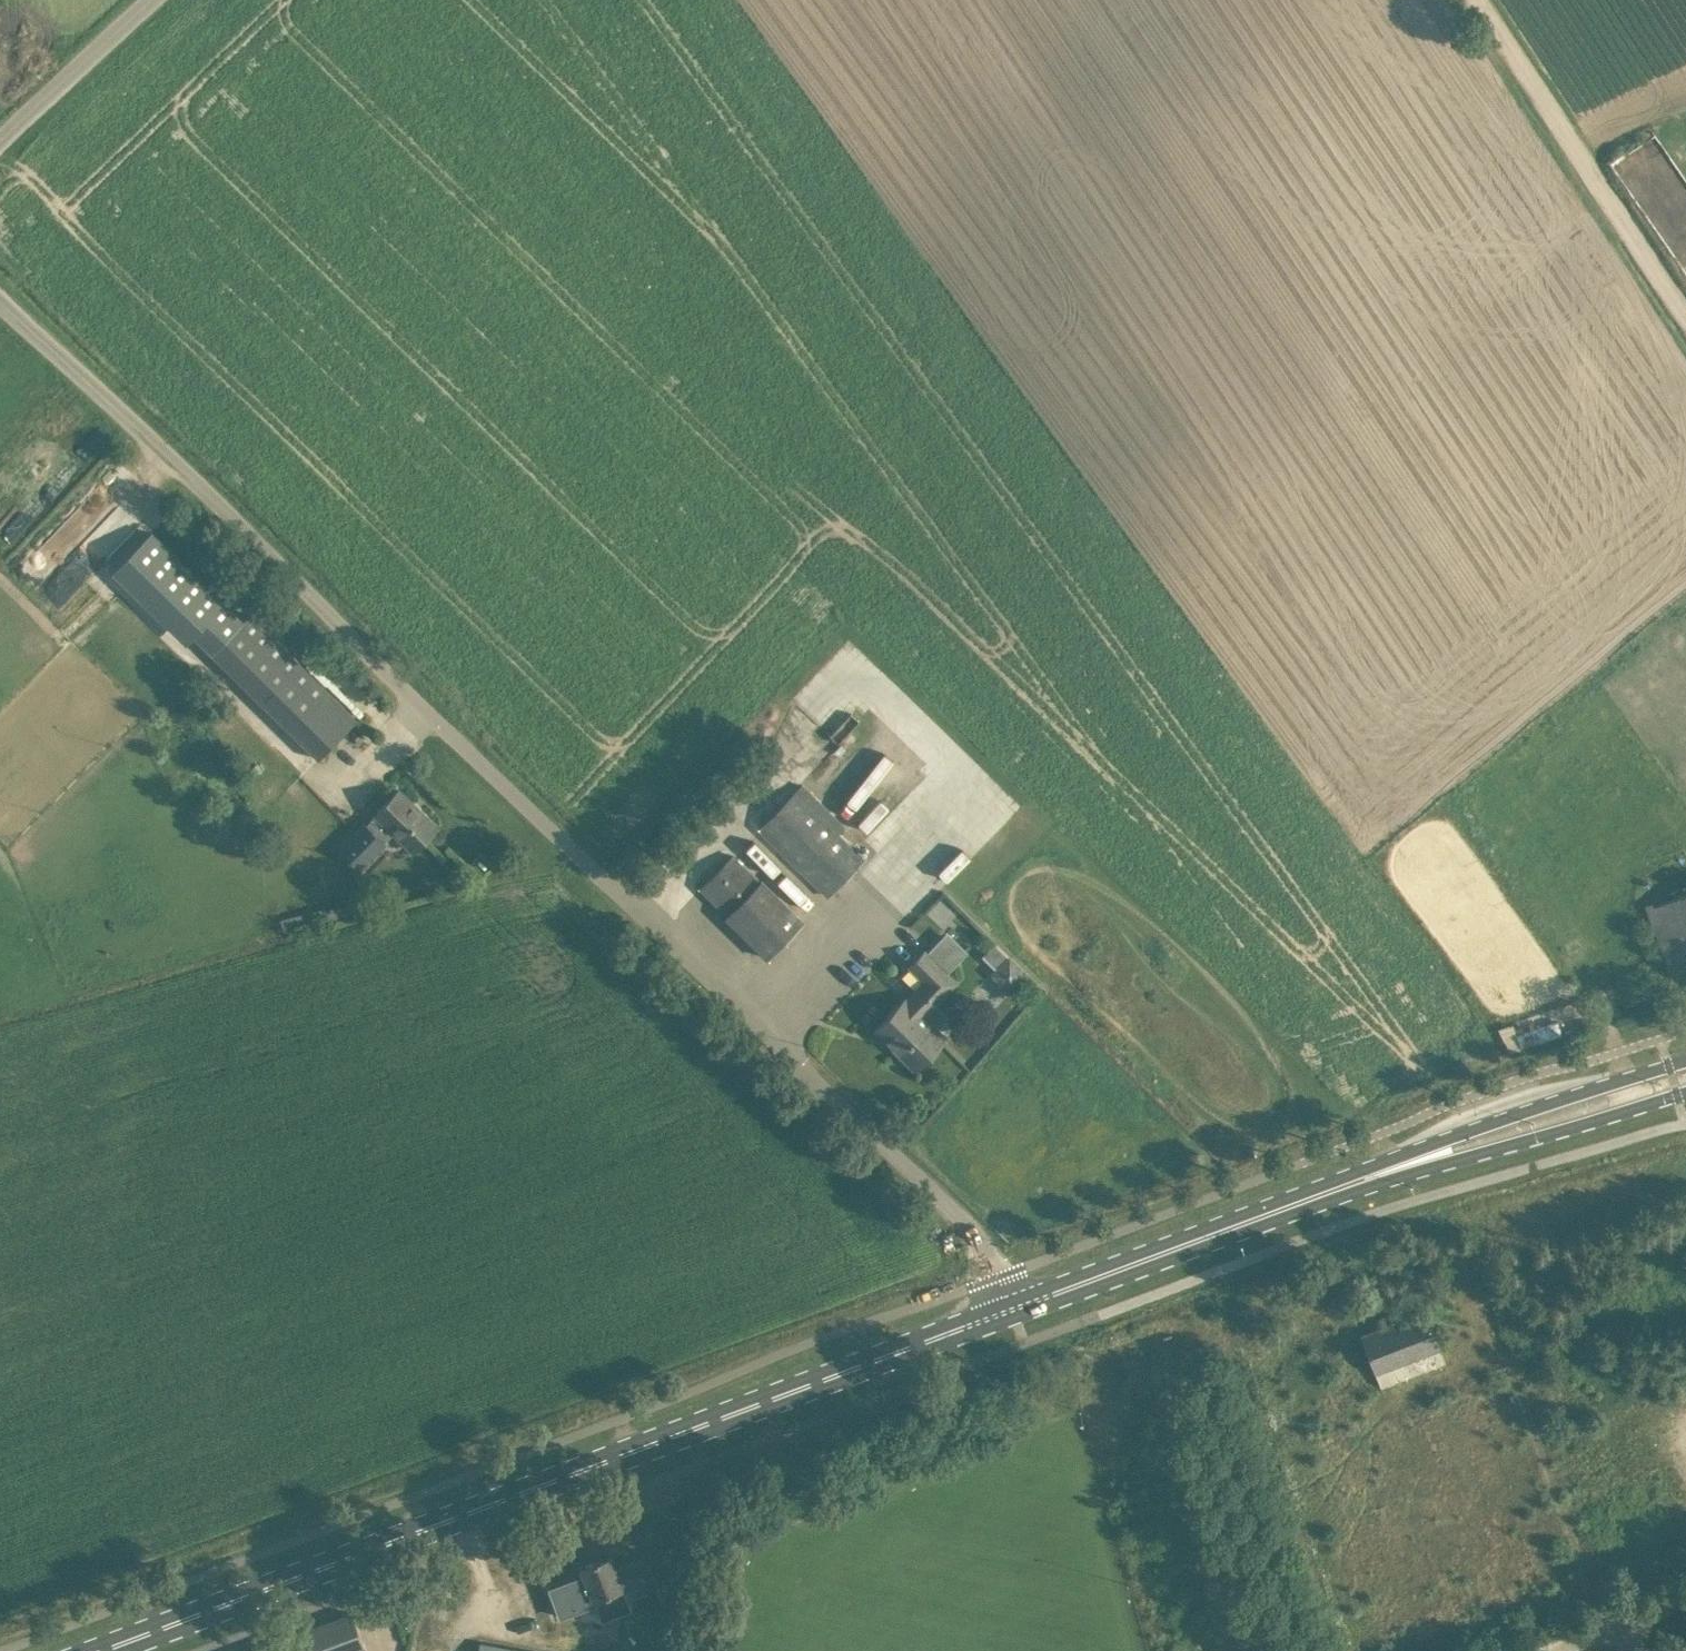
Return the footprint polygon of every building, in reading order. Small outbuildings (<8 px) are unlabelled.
[(244,619),(226,638),(214,649),(212,651),(318,756),(357,716),(301,661),(251,612),(244,619)] [(828,896),(836,888),(848,876),(866,857),(839,831),(845,825),(802,783),(758,828),(828,896)] [(437,825),(400,789),(376,812),(380,816),(370,826),(366,822),(341,847),(359,866),(384,841),(381,838),(392,828),(412,850),(437,825)] [(733,854),(700,887),(728,914),(726,916),(768,956),(804,920),(762,879),(760,881),(733,854)] [(1648,908),(1672,975),(1685,970),(1685,894),(1648,908)] [(910,964),(926,980),(942,995),(957,980),(948,971),(968,950),(947,929),(927,951),(925,949),(910,964)] [(1009,956),(1009,955),(995,942),(983,954),(998,968),(993,972),(1010,989),(1026,973),(1009,956)] [(942,995),(926,980),(908,998),(906,996),(875,1027),(916,1068),(947,1037),(924,1014),(942,995)] [(1361,1333),(1376,1370),(1382,1386),(1446,1361),(1426,1309),(1361,1333)] [(594,1599),(622,1589),(625,1597),(650,1588),(639,1559),(616,1568),(611,1554),(582,1565),(594,1599)] [(353,1611),(247,1650),(368,1650),(353,1611)] [(478,1650),(533,1650),(480,1641),(478,1650)]
